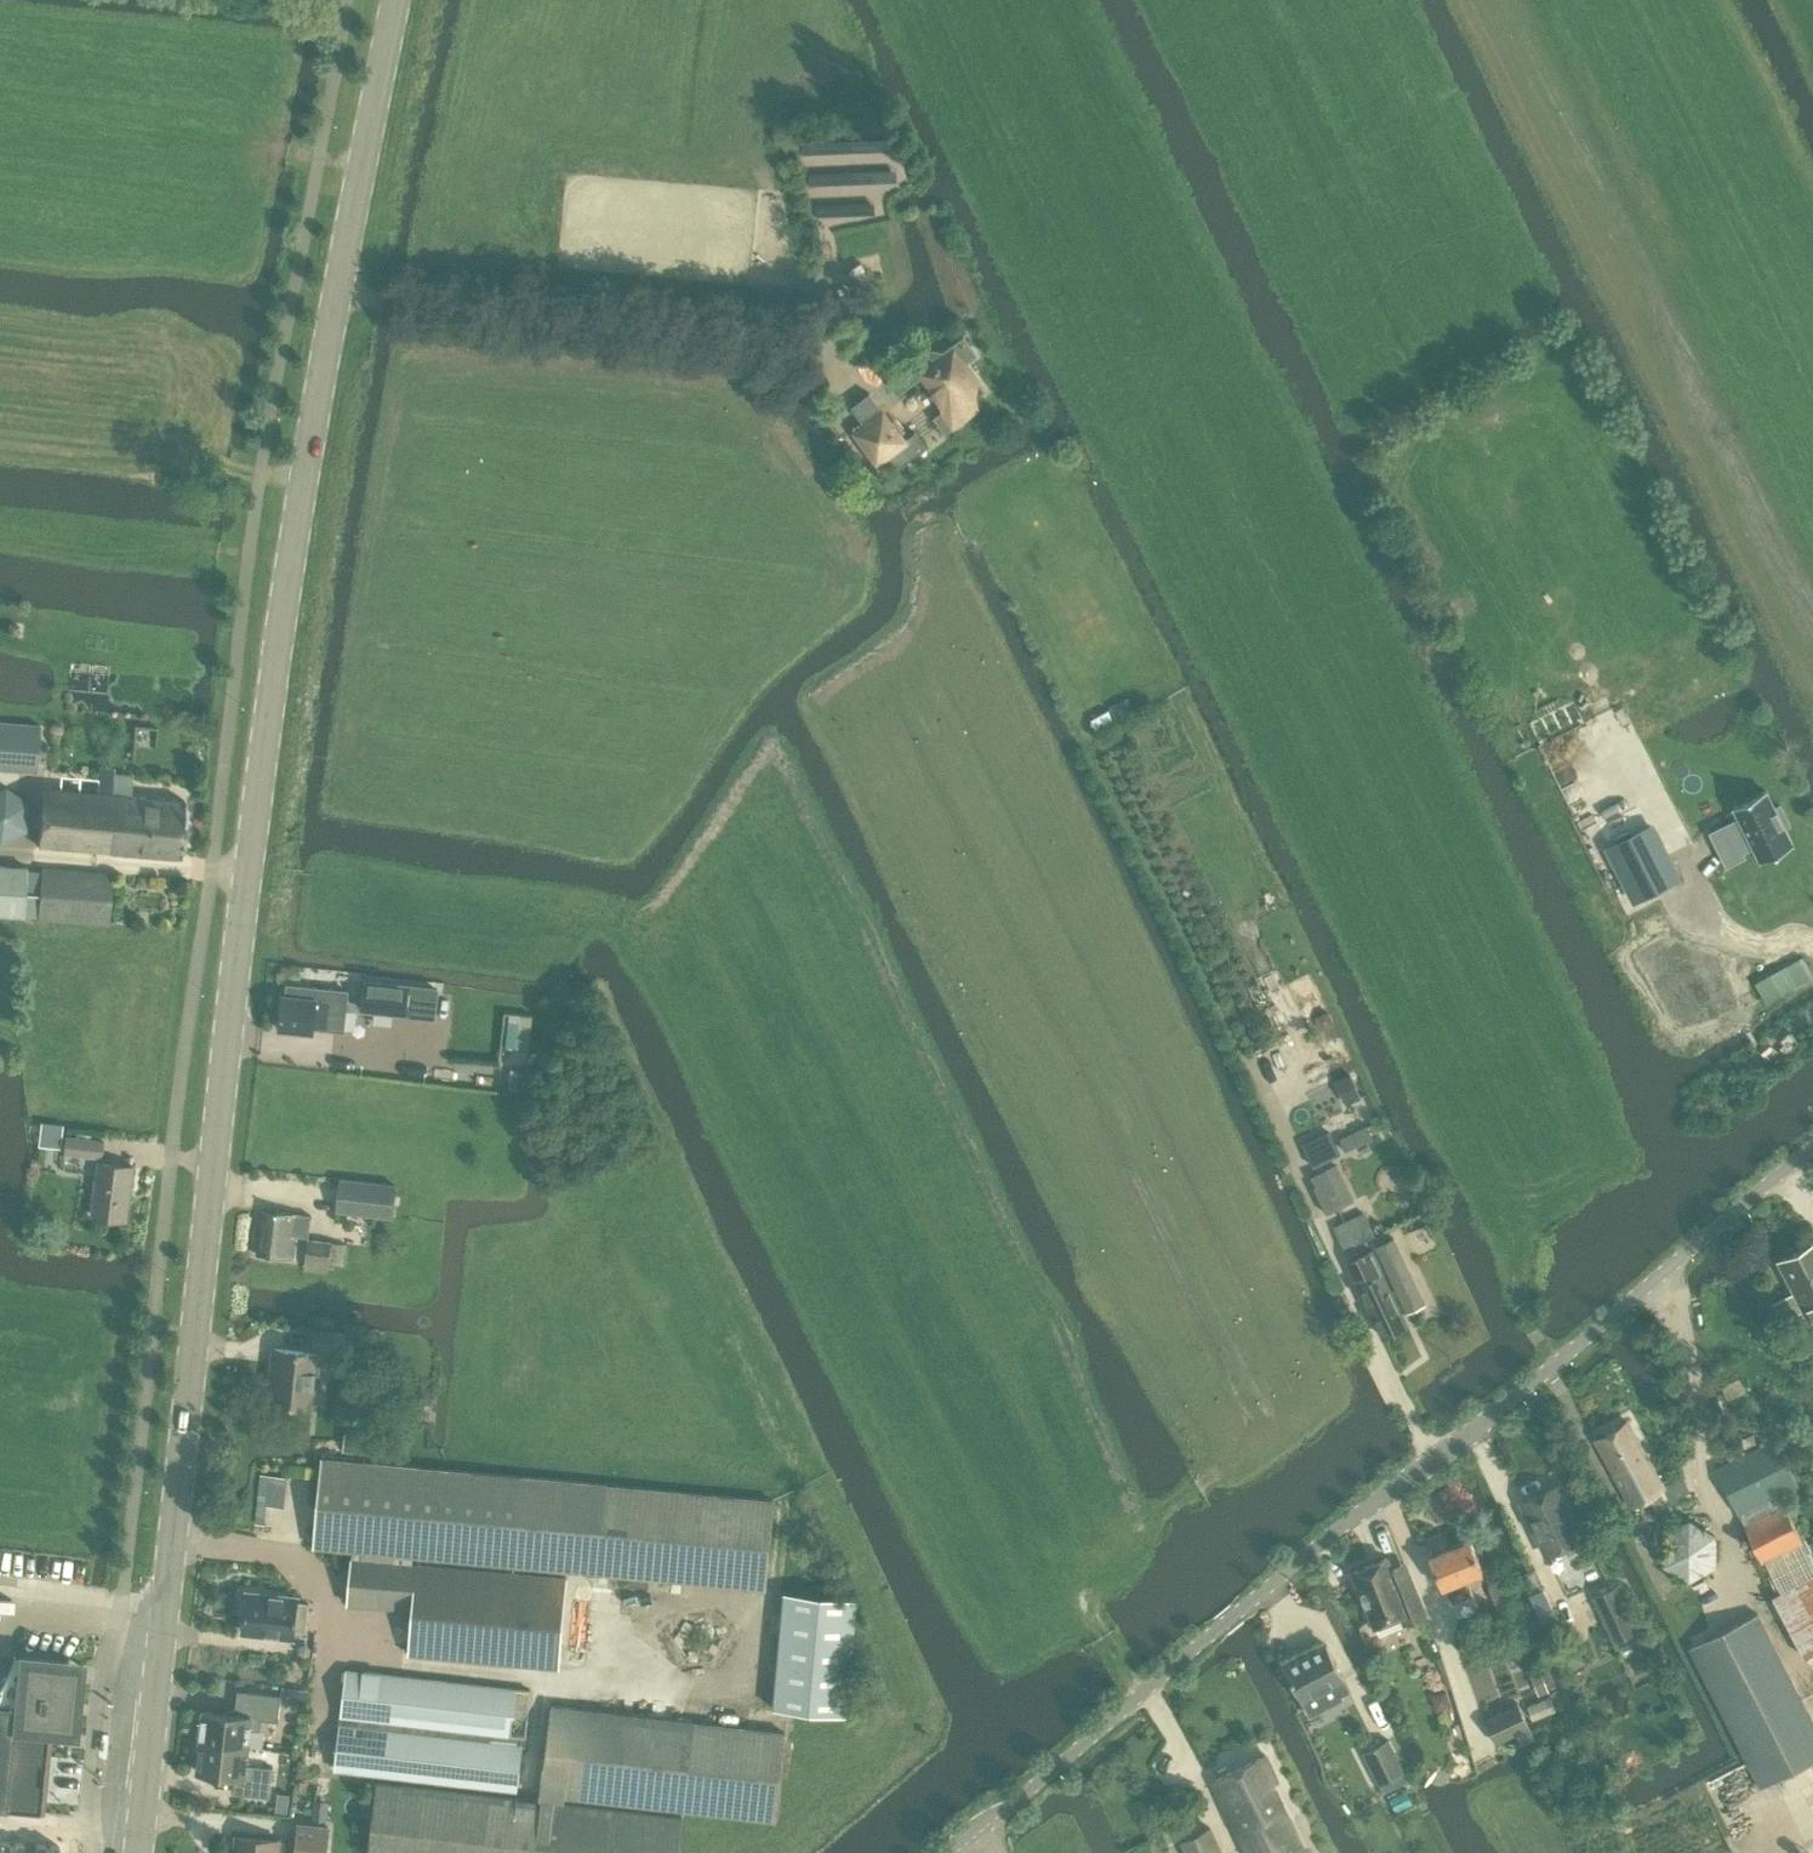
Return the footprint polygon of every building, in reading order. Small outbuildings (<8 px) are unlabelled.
[(979,355),(965,336),(945,350),(921,347),(902,362),(905,366),(889,380),(899,394),(926,375),(935,388),(941,384),(948,394),(945,410),(934,418),(946,434),(958,425),(955,421),(977,405),(974,401),(986,392),(966,365),(979,355)] [(904,442),(869,394),(852,407),(862,422),(853,429),(879,464),(902,466),(927,447),(916,432),(904,442)] [(1116,721),(1136,710),(1127,696),(1108,707),(1116,721)] [(38,726),(0,723),(0,769),(36,772),(38,726)] [(131,797),(133,773),(113,772),(111,795),(43,788),(38,846),(181,857),(185,801),(131,797)] [(27,832),(29,803),(5,785),(0,787),(0,843),(1,843),(27,832)] [(1727,824),(1710,832),(1727,865),(1744,856),(1740,849),(1751,843),(1760,861),(1793,844),(1784,827),(1789,824),(1780,805),(1774,808),(1766,790),(1733,806),(1739,818),(1742,825),(1731,830),(1727,824)] [(1654,822),(1604,847),(1633,904),(1682,878),(1654,822)] [(27,867),(0,865),(0,913),(24,915),(27,867)] [(108,923),(112,874),(43,869),(39,918),(108,923)] [(1802,956),(1754,982),(1765,1003),(1812,975),(1802,956)] [(365,980),(362,1009),(405,1014),(408,985),(365,980)] [(283,995),(280,1029),(315,1033),(315,1028),(344,1031),(348,992),(289,986),(288,996),(283,995)] [(1350,1073),(1334,1080),(1345,1104),(1361,1097),(1350,1073)] [(42,1121),(39,1145),(61,1148),(64,1124),(45,1121),(42,1121)] [(1344,1149),(1374,1138),(1369,1125),(1339,1136),(1344,1149)] [(1301,1143),(1312,1165),(1338,1152),(1328,1131),(1301,1143)] [(104,1140),(69,1136),(66,1136),(65,1152),(67,1152),(103,1156),(104,1140)] [(127,1220),(134,1167),(100,1163),(94,1216),(127,1220)] [(1328,1214),(1344,1206),(1326,1169),(1311,1176),(1317,1187),(1315,1188),(1328,1214)] [(393,1217),(397,1185),(340,1177),(336,1210),(373,1215),(393,1217)] [(311,1229),(312,1216),(300,1215),(300,1214),(264,1210),(259,1255),(295,1259),(298,1228),(311,1229)] [(1344,1250),(1375,1234),(1366,1215),(1334,1230),(1344,1250)] [(1406,1235),(1419,1229),(1413,1217),(1400,1223),(1406,1235)] [(1397,1291),(1392,1294),(1401,1310),(1402,1310),(1405,1308),(1407,1312),(1425,1303),(1393,1237),(1376,1246),(1397,1291)] [(344,1265),(346,1244),(309,1239),(305,1269),(328,1272),(329,1268),(334,1269),(335,1264),(344,1265)] [(1777,1259),(1795,1292),(1775,1302),(1783,1318),(1802,1308),(1812,1329),(1812,1241),(1777,1259)] [(1409,1324),(1402,1310),(1401,1310),(1392,1294),(1372,1249),(1349,1260),(1384,1335),(1409,1324)] [(353,1351),(355,1333),(315,1329),(313,1347),(353,1351)] [(313,1406),(318,1353),(275,1348),(273,1367),(277,1367),(273,1402),(313,1406)] [(1728,1399),(1746,1390),(1740,1378),(1722,1387),(1728,1399)] [(1627,1419),(1594,1439),(1631,1506),(1649,1497),(1655,1508),(1689,1490),(1679,1472),(1661,1481),(1627,1419)] [(387,1454),(389,1437),(345,1432),(343,1450),(387,1454)] [(1772,1512),(1766,1499),(1798,1483),(1776,1438),(1717,1467),(1738,1514),(1740,1513),(1761,1561),(1782,1550),(1803,1540),(1786,1505),(1772,1512)] [(324,1458),(315,1548),(600,1573),(767,1589),(776,1500),(649,1488),(608,1485),(324,1458)] [(1558,1484),(1521,1501),(1545,1554),(1563,1546),(1569,1557),(1586,1549),(1581,1537),(1583,1537),(1558,1484)] [(1690,1580),(1716,1565),(1716,1533),(1689,1518),(1662,1534),(1662,1565),(1690,1580)] [(1761,1561),(1777,1592),(1812,1574),(1812,1550),(1807,1538),(1803,1540),(1782,1550),(1761,1561)] [(1474,1596),(1467,1578),(1483,1572),(1470,1540),(1429,1557),(1442,1589),(1445,1588),(1451,1606),(1474,1596)] [(1396,1577),(1388,1557),(1353,1571),(1372,1620),(1399,1609),(1405,1623),(1425,1615),(1408,1572),(1396,1577)] [(560,1667),(568,1578),(353,1558),(349,1603),(415,1609),(411,1653),(560,1667)] [(1501,1581),(1488,1586),(1496,1607),(1509,1602),(1501,1581)] [(1615,1585),(1592,1596),(1614,1641),(1637,1631),(1615,1585)] [(847,1714),(858,1598),(783,1591),(773,1707),(787,1708),(847,1714)] [(306,1630),(309,1603),(298,1602),(299,1598),(248,1593),(244,1631),(294,1637),(295,1629),(306,1630)] [(1812,1761),(1812,1722),(1757,1613),(1690,1647),(1762,1787),(1812,1761)] [(1326,1644),(1284,1666),(1311,1717),(1344,1700),(1342,1697),(1351,1692),(1326,1644)] [(41,1813),(48,1732),(75,1735),(82,1662),(21,1656),(19,1679),(5,1677),(0,1688),(0,1809),(41,1813)] [(1540,1668),(1530,1672),(1539,1695),(1549,1691),(1540,1668)] [(535,1793),(546,1694),(348,1670),(343,1716),(386,1721),(385,1729),(342,1724),(336,1770),(535,1793)] [(290,1687),(288,1701),(307,1703),(308,1689),(290,1687)] [(279,1721),(282,1695),(246,1691),(243,1715),(204,1711),(201,1741),(249,1747),(251,1729),(261,1730),(262,1719),(279,1721)] [(1517,1702),(1484,1718),(1495,1742),(1516,1733),(1523,1747),(1535,1741),(1517,1702)] [(776,1821),(785,1732),(551,1705),(541,1794),(684,1810),(719,1814),(776,1821)] [(1385,1739),(1361,1751),(1378,1785),(1402,1773),(1385,1739)] [(270,1797),(274,1768),(247,1765),(249,1747),(201,1741),(197,1772),(236,1776),(234,1793),(270,1797)] [(1213,1781),(1247,1852),(1307,1852),(1275,1783),(1280,1781),(1266,1755),(1213,1781)] [(729,1837),(717,1835),(682,1829),(683,1817),(378,1782),(370,1852),(726,1852),(729,1837)] [(236,1852),(327,1852),(329,1828),(299,1825),(298,1843),(279,1841),(279,1840),(238,1836),(236,1852)] [(1212,1828),(1182,1841),(1187,1852),(1223,1852),(1212,1828)] [(58,1845),(35,1844),(35,1850),(22,1849),(22,1843),(0,1841),(0,1852),(58,1852),(58,1845)]
